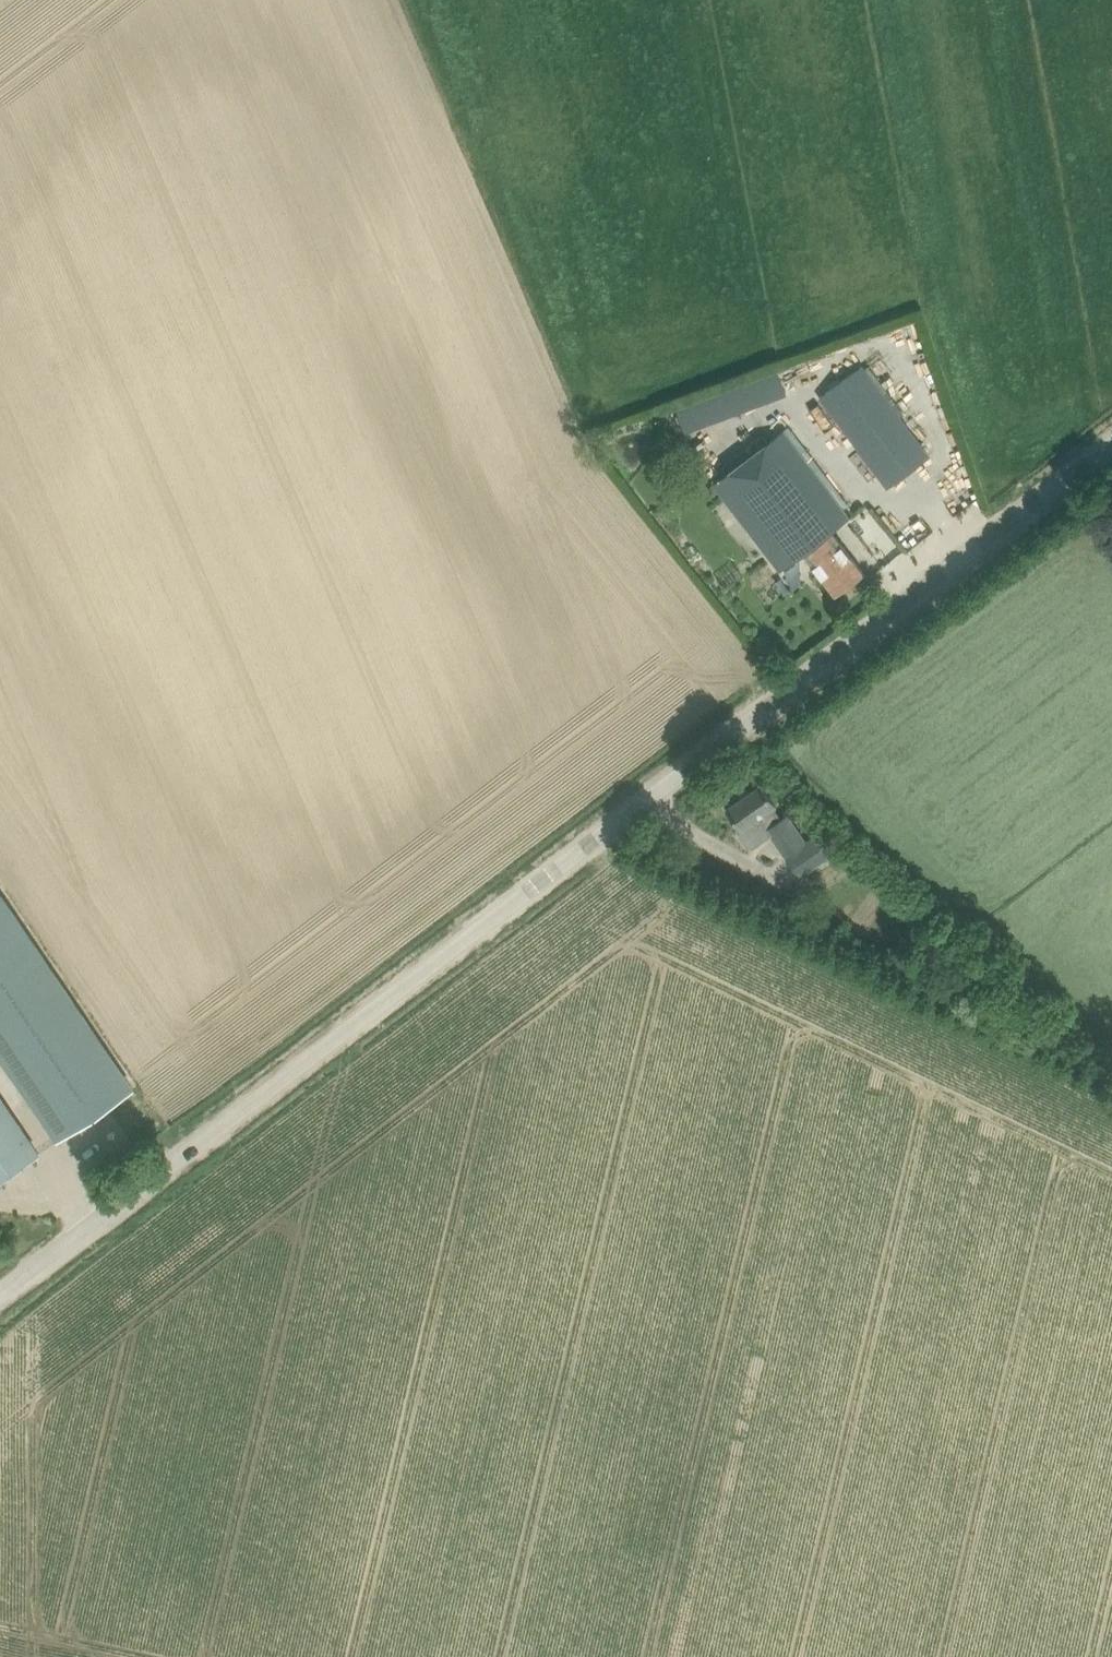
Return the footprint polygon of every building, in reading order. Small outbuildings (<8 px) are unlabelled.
[(818,394),(875,471),(888,488),(931,456),(861,362),(818,394)] [(713,483),(767,553),(780,570),(804,552),(836,594),(864,573),(832,531),(851,516),(785,429),(713,483)] [(816,834),(806,841),(786,813),(780,817),(772,807),(775,805),(761,784),(727,808),(741,827),(739,833),(746,844),(754,845),(771,834),(801,876),(831,854),(816,834)] [(133,1089),(1,893),(0,894),(0,1047),(61,1138),(111,1104),(133,1089)] [(39,1152),(0,1095),(0,1179),(39,1152)]
